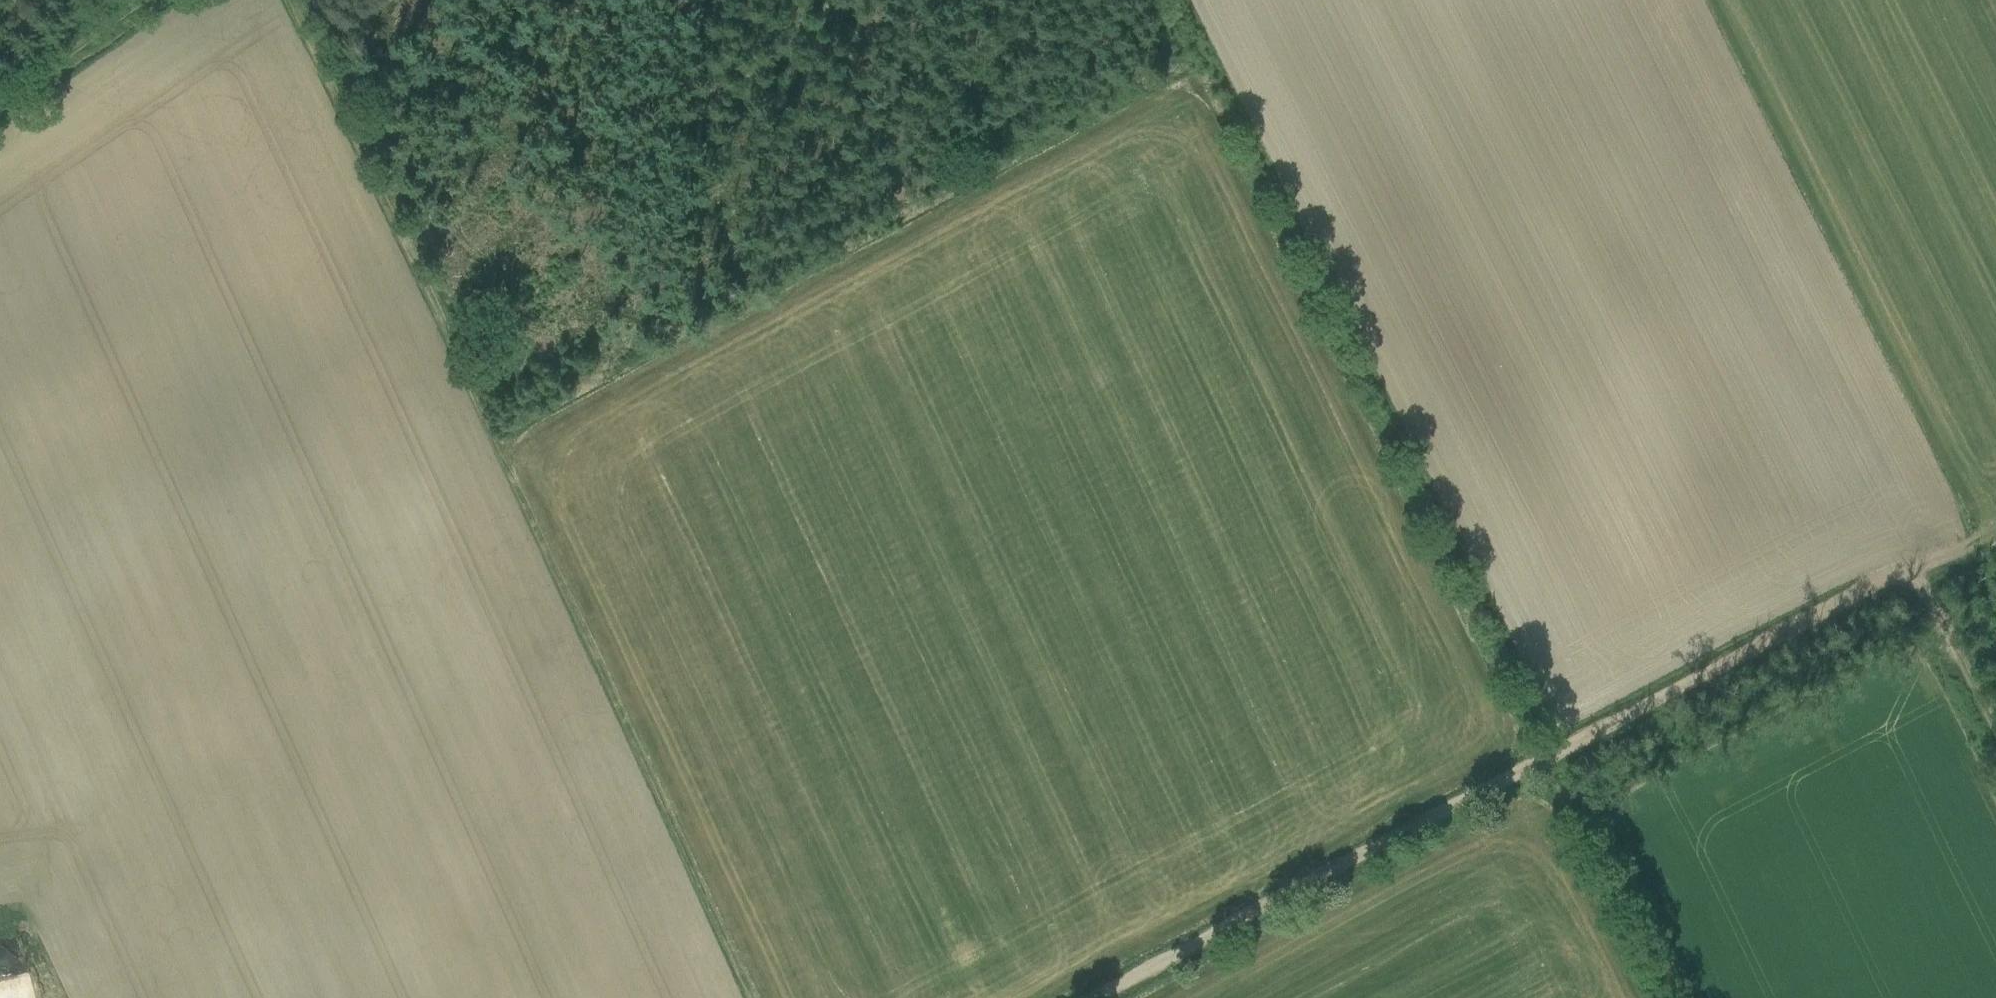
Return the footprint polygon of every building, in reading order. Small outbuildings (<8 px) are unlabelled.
[(26,966),(0,971),(0,985),(10,983),(13,993),(22,991),(23,997),(33,997),(26,966)]
